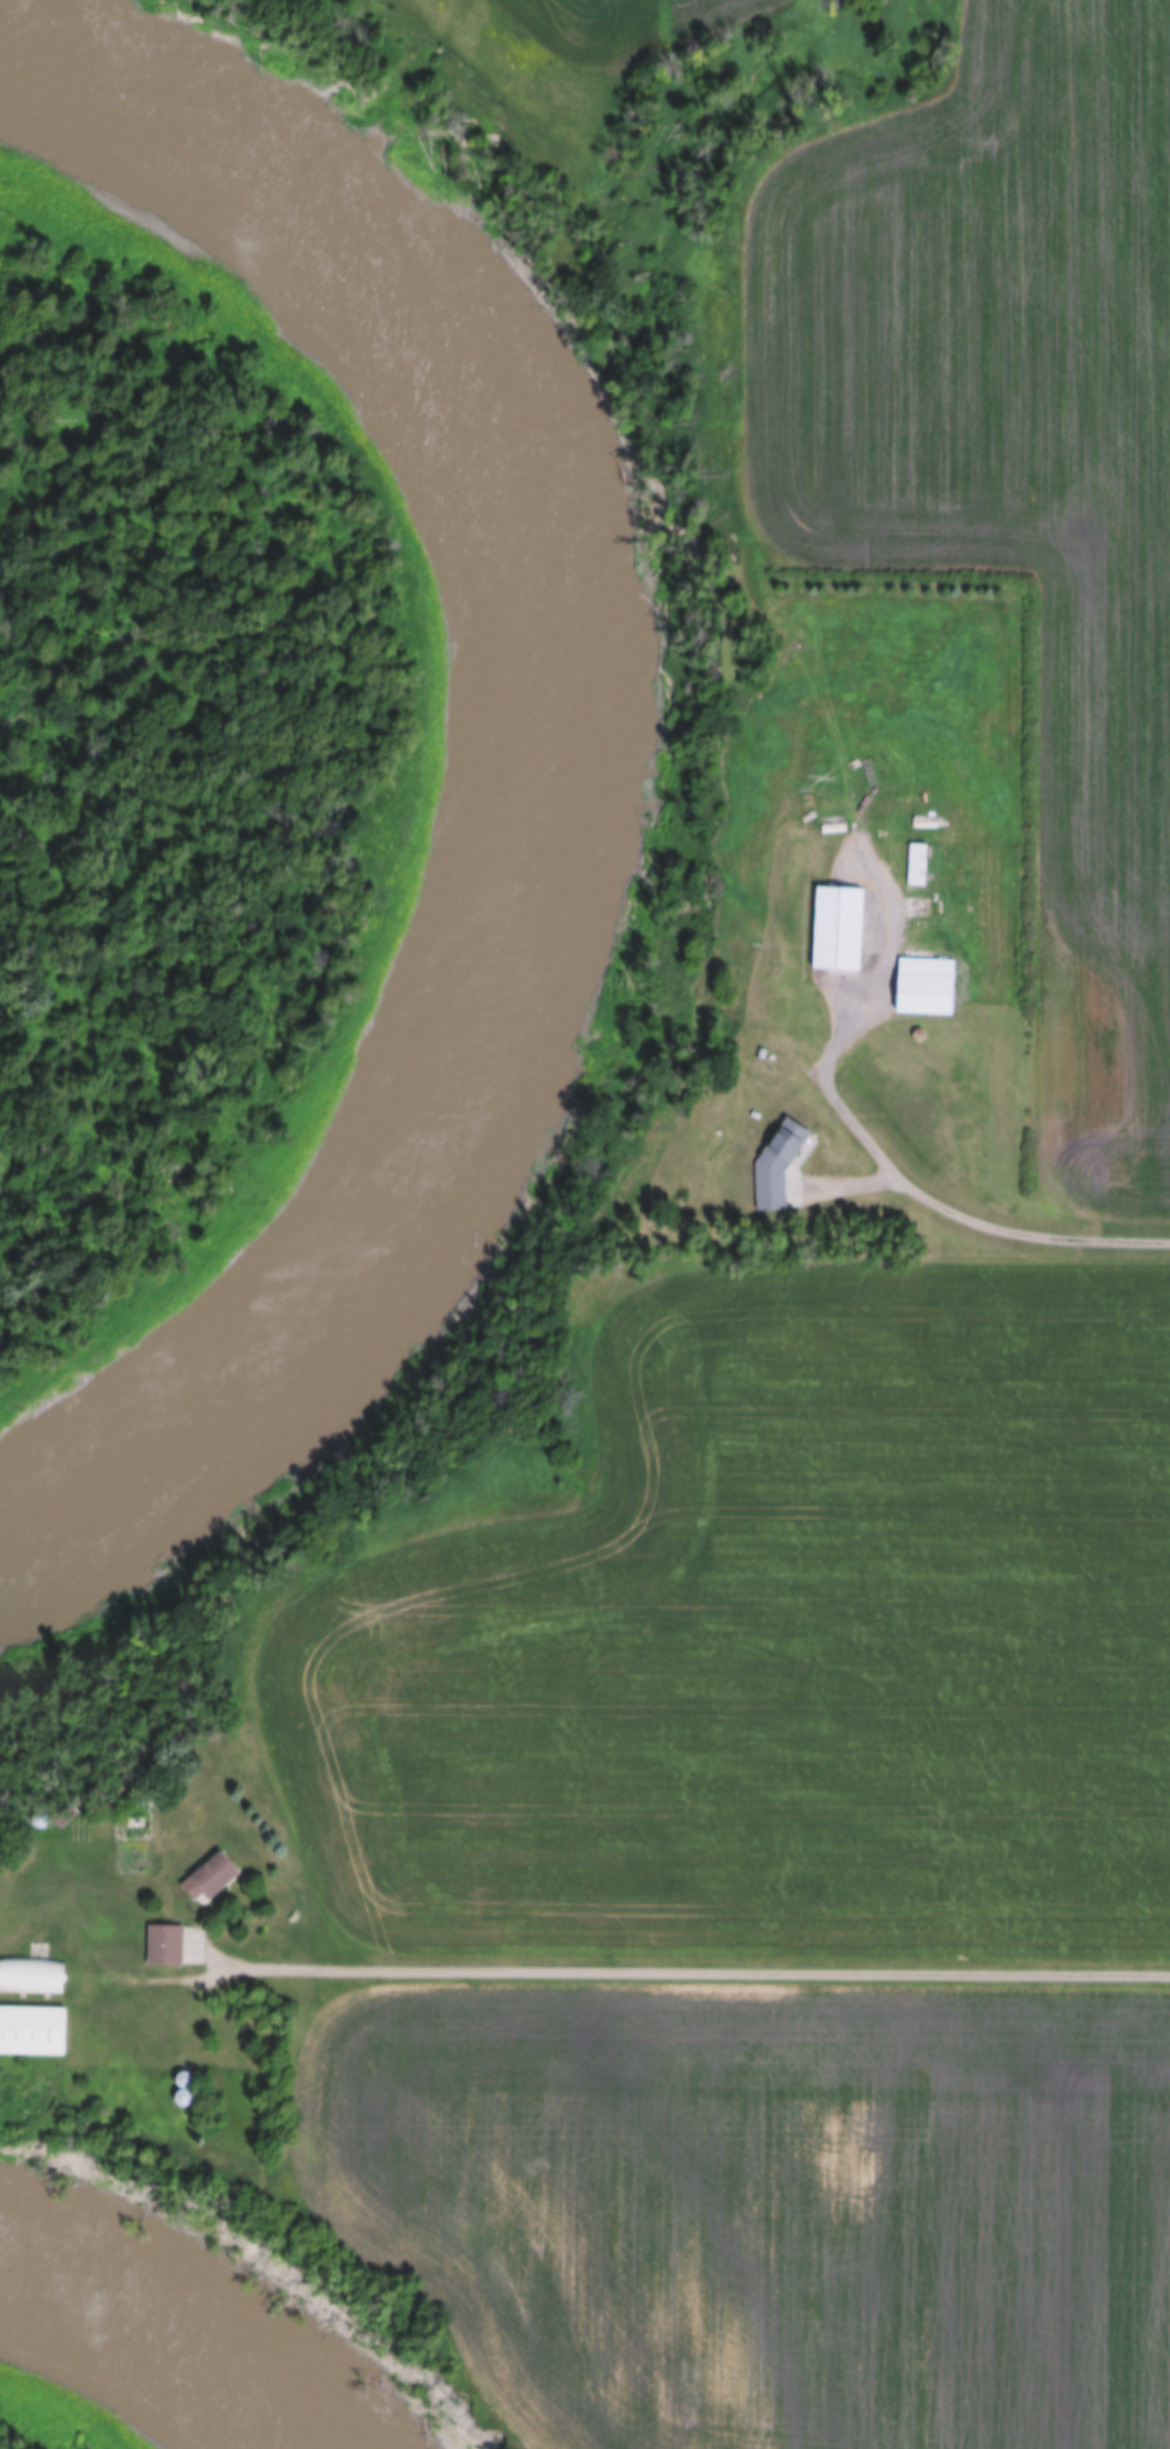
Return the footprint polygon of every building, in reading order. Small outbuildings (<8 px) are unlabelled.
[(902,886),(920,886),(920,842),(902,842),(902,886)] [(804,970),(858,971),(859,887),(805,886),(804,970)] [(930,973),(930,950),(895,950),(895,973),(930,973)] [(895,1003),(926,1003),(926,980),(895,980),(895,1003)] [(775,1172),(798,1127),(774,1116),(746,1174),(758,1180),(764,1167),(775,1172)] [(229,1871),(209,1850),(172,1884),(187,1900),(194,1894),(199,1900),(229,1871)] [(174,1964),(174,1924),(140,1924),(140,1964),(174,1964)] [(0,1960),(0,1992),(60,1992),(60,1960),(0,1960)] [(19,2052),(19,2006),(0,2006),(0,2052),(19,2052)]
